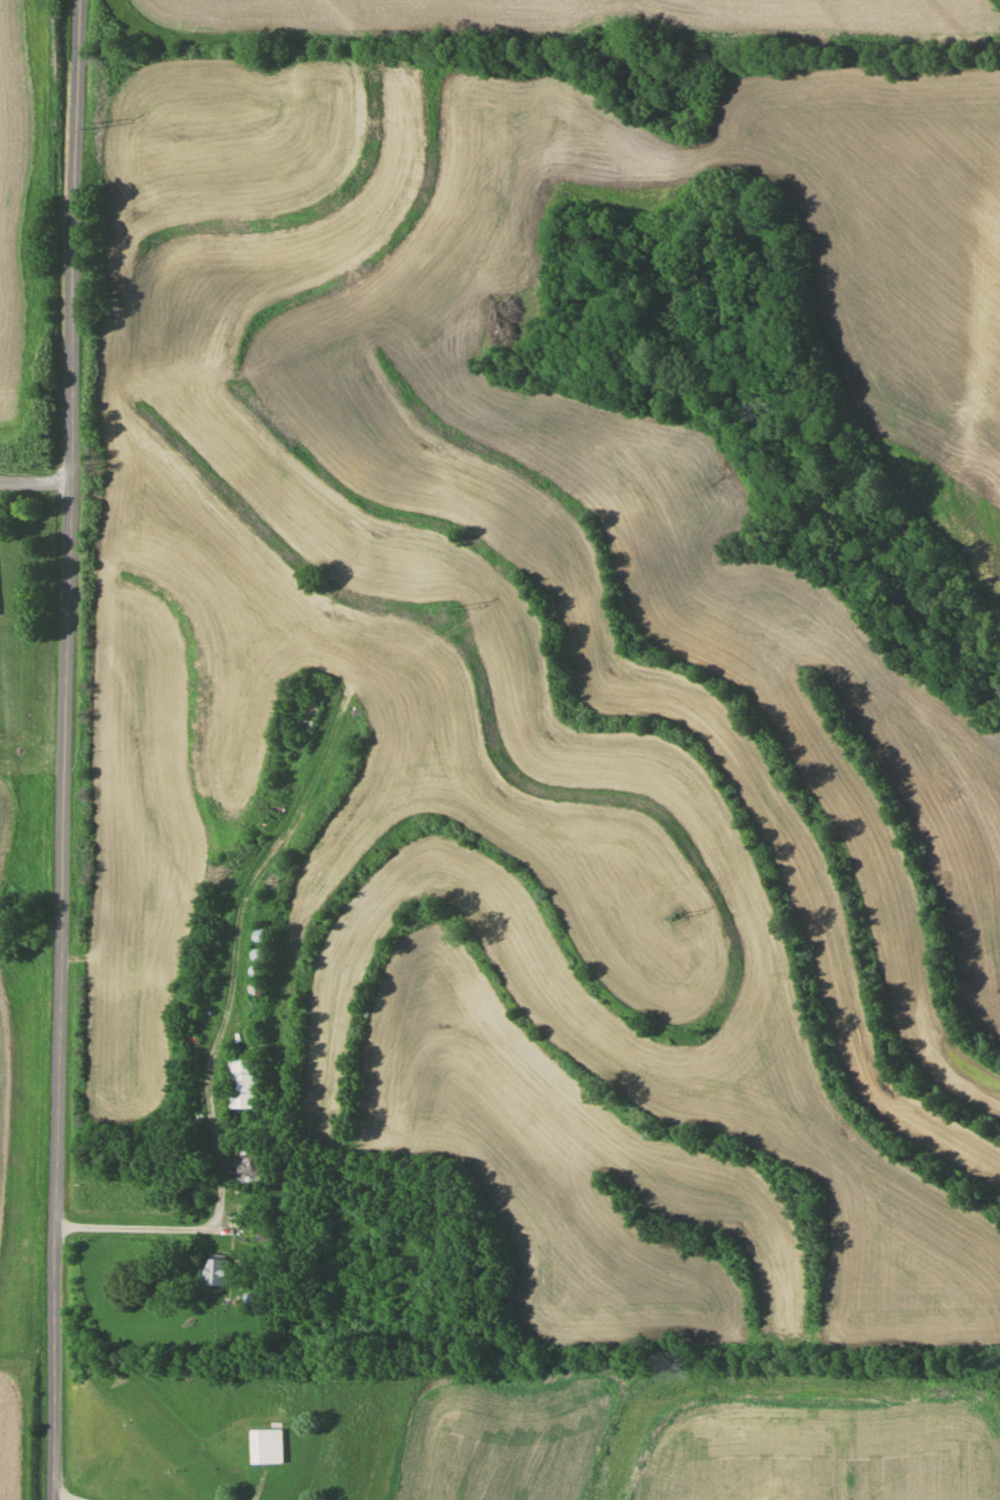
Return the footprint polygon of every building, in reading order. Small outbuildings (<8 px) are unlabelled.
[(282,718),(306,729),(310,720),(286,710),(282,718)] [(251,934),(259,946),(270,939),(263,927),(251,934)] [(260,962),(268,959),(263,945),(250,950),(256,965),(249,968),(253,979),(265,974),(260,962)] [(228,1108),(259,1108),(259,1059),(228,1059),(228,1108)] [(226,1175),(271,1175),(271,1149),(226,1149),(226,1175)] [(272,1225),(259,1225),(259,1239),(272,1239),(272,1225)] [(229,1284),(229,1257),(207,1257),(207,1284),(229,1284)] [(251,1462),(282,1462),(282,1429),(251,1429),(251,1462)]
